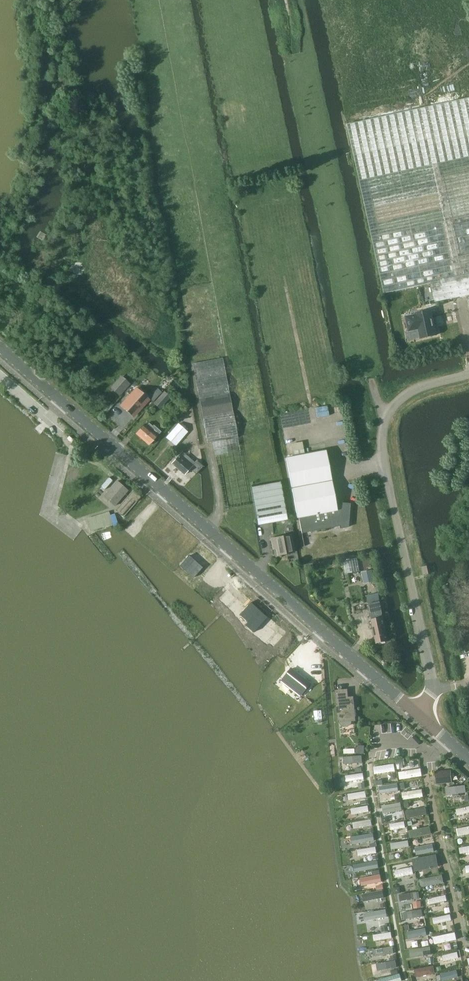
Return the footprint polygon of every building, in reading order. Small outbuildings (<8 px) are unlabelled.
[(349,124),(356,162),(384,294),(431,284),(435,303),(468,295),(468,98),(349,124)] [(437,335),(432,310),(414,313),(415,315),(406,316),(409,331),(419,329),(421,338),(437,335)] [(250,504),(238,438),(233,412),(229,394),(222,358),(193,363),(199,399),(202,418),(208,443),(213,443),(225,509),(250,504)] [(165,392),(154,403),(159,408),(170,396),(165,392)] [(113,415),(125,426),(140,409),(127,398),(113,415)] [(142,426),(136,433),(149,445),(157,436),(161,431),(153,424),(152,426),(149,422),(145,426),(144,424),(142,426)] [(176,447),(187,432),(178,424),(166,438),(176,447)] [(348,527),(350,503),(336,502),(326,451),(286,458),(297,518),(299,518),(302,533),(339,526),(340,529),(348,527)] [(195,463),(190,458),(182,452),(172,464),(184,475),(189,469),(196,475),(203,466),(196,461),(195,463)] [(107,493),(103,497),(115,507),(118,503),(128,491),(117,482),(107,493)] [(258,526),(287,520),(280,482),(250,488),(258,526)] [(136,503),(141,498),(133,491),(115,511),(122,516),(135,502),(136,503)] [(293,552),(292,542),(290,535),(272,539),(273,550),(277,549),(278,555),(293,552)] [(365,583),(374,581),(372,571),(362,573),(365,583)] [(388,641),(384,625),(385,624),(379,593),(367,595),(377,643),(388,641)] [(310,684),(291,669),(283,679),(289,683),(289,682),(304,693),(310,684)] [(337,691),(339,711),(339,721),(340,721),(340,723),(340,724),(342,726),(345,727),(349,726),(351,724),(352,723),(351,720),(355,720),(353,703),(348,703),(347,690),(337,691)] [(374,766),(375,774),(395,771),(394,763),(374,766)] [(421,768),(399,772),(401,779),(422,776),(421,768)] [(452,782),(451,770),(435,771),(436,783),(452,782)] [(344,776),(345,782),(364,778),(363,773),(344,776)] [(398,784),(381,786),(382,792),(399,790),(398,784)] [(446,787),(447,795),(465,792),(464,785),(446,787)] [(423,789),(402,792),(403,799),(424,796),(423,789)] [(348,794),(349,800),(366,797),(365,791),(348,794)] [(402,803),(382,806),(383,812),(403,809),(402,803)] [(351,808),(352,814),(369,811),(368,806),(351,808)] [(457,815),(468,813),(468,807),(456,809),(457,815)] [(426,808),(407,811),(408,818),(428,814),(426,808)] [(353,822),(354,829),(371,826),(370,820),(353,822)] [(405,821),(390,824),(391,829),(406,827),(405,821)] [(430,826),(411,831),(412,838),(431,834),(430,826)] [(458,836),(468,834),(468,826),(457,828),(458,836)] [(355,837),(356,842),(374,839),(373,834),(355,837)] [(408,840),(391,843),(392,849),(409,846),(408,840)] [(433,844),(415,848),(417,855),(435,852),(433,844)] [(358,850),(358,855),(377,852),(376,847),(358,850)] [(415,858),(417,871),(440,867),(438,855),(415,858)] [(361,863),(362,870),(379,867),(378,861),(361,863)] [(412,867),(395,870),(396,877),(413,874),(412,867)] [(361,878),(362,885),(382,882),(381,874),(361,878)] [(442,875),(421,879),(422,887),(444,883),(442,875)] [(362,894),(363,901),(384,898),(382,890),(362,894)] [(399,894),(400,900),(420,896),(419,891),(399,894)] [(427,898),(429,904),(449,901),(448,894),(427,898)] [(402,913),(403,919),(424,915),(423,909),(402,913)] [(363,914),(364,920),(387,916),(386,910),(363,914)] [(432,917),(434,924),(452,920),(451,914),(432,917)] [(406,931),(408,940),(428,936),(427,927),(406,931)] [(374,935),(375,940),(392,937),(391,932),(374,935)] [(434,937),(435,944),(456,940),(455,933),(434,937)] [(410,950),(411,957),(431,953),(429,946),(410,950)] [(374,950),(375,956),(394,953),(392,947),(374,950)] [(438,956),(440,963),(455,960),(454,953),(438,956)] [(376,964),(377,970),(396,967),(395,961),(376,964)] [(415,969),(417,976),(435,973),(433,966),(415,969)] [(442,980),(459,976),(457,969),(441,972),(442,980)]
